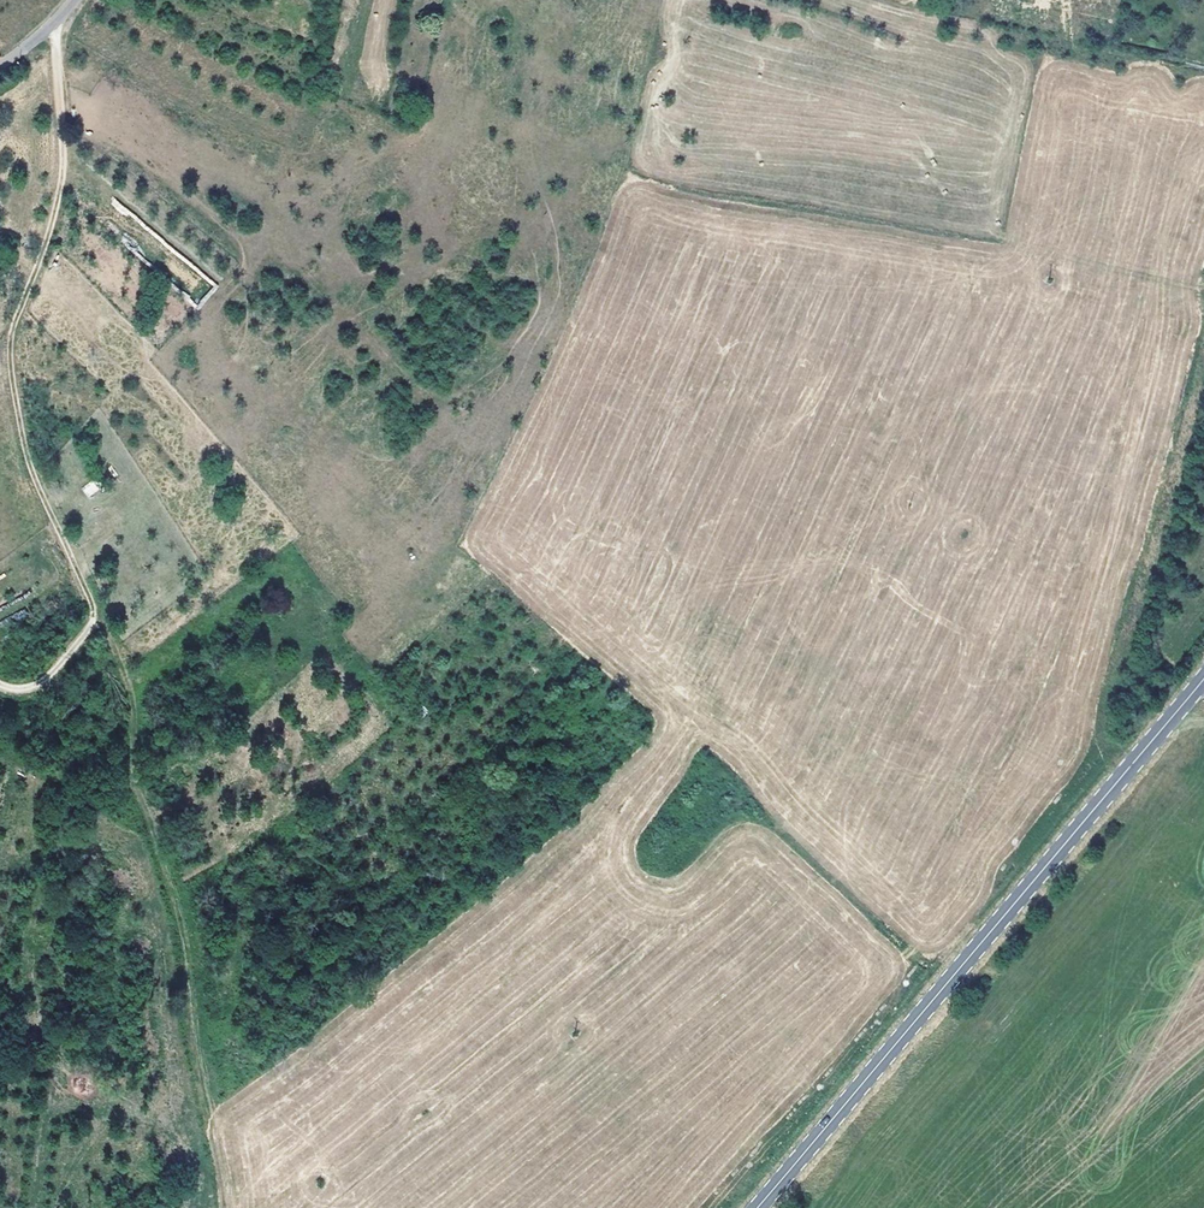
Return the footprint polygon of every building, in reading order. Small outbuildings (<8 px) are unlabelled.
[(81,489),(88,497),(99,489),(93,480),(81,489)]
